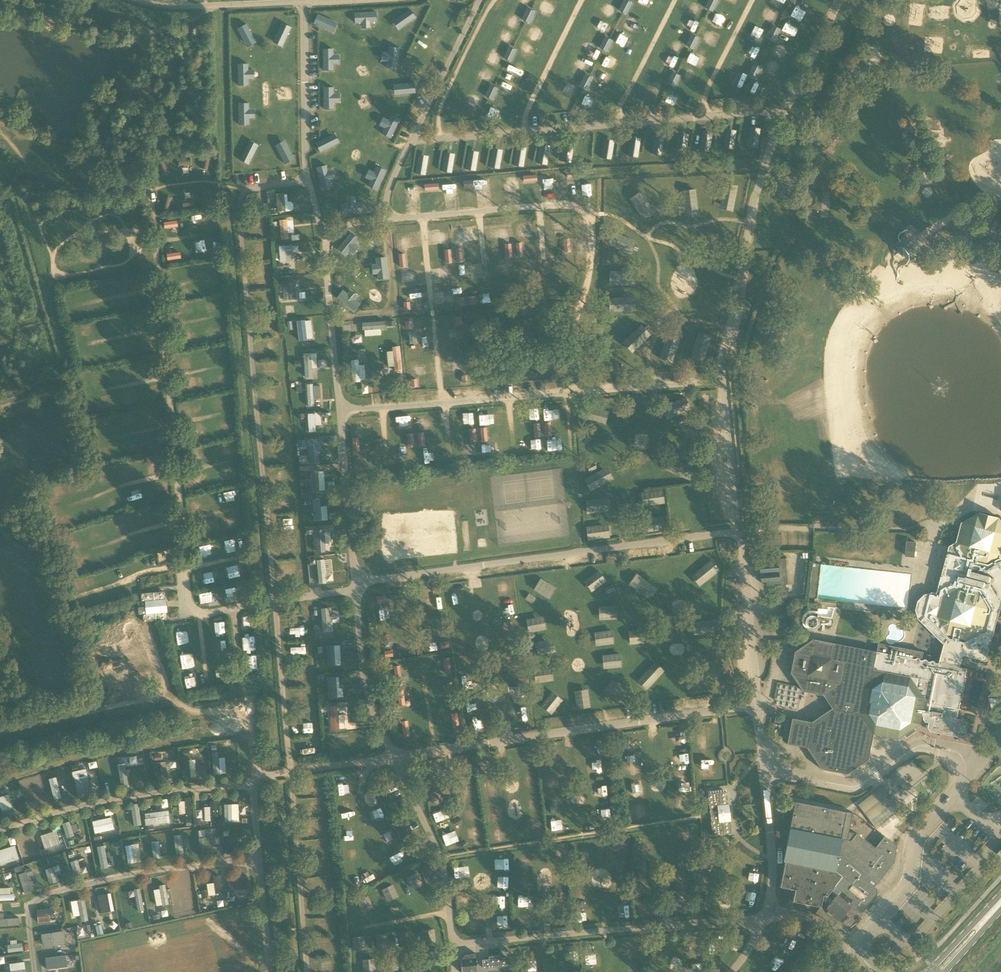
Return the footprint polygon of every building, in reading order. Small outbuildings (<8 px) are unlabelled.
[(545,0),(539,0),(536,7),(541,9),(545,0)] [(617,10),(626,14),(631,2),(626,0),(622,0),(617,10)] [(716,0),(706,0),(703,8),(712,11),(716,0)] [(610,17),(613,8),(604,5),(601,14),(610,17)] [(795,18),(799,8),(790,5),(786,14),(795,18)] [(525,7),(520,19),(529,23),(534,11),(525,7)] [(409,10),(390,19),(394,29),(414,19),(409,10)] [(369,27),(369,22),(376,22),(375,11),(352,12),(352,23),(360,23),(360,28),(369,27)] [(504,20),(511,25),(516,17),(509,12),(504,20)] [(311,23),(331,32),(336,22),(315,13),(311,23)] [(624,17),(620,25),(630,30),(634,22),(624,17)] [(596,18),(593,28),(604,31),(607,21),(596,18)] [(795,37),(799,27),(784,21),(780,31),(795,37)] [(246,23),(236,27),(245,47),(255,42),(246,23)] [(278,23),(272,44),(282,47),(289,26),(278,23)] [(765,37),(775,41),(780,29),(770,25),(765,37)] [(535,42),(539,32),(525,26),(521,36),(535,42)] [(621,43),(624,34),(615,31),(612,40),(621,43)] [(719,38),(702,31),(699,40),(715,46),(719,38)] [(750,41),(758,43),(760,33),(752,31),(750,41)] [(684,45),(693,50),(698,38),(689,34),(684,45)] [(604,36),(598,47),(606,52),(612,41),(604,36)] [(529,56),(534,46),(519,40),(515,50),(529,56)] [(582,51),(591,55),(596,44),(587,40),(582,51)] [(741,55),(751,60),(756,50),(747,44),(741,55)] [(386,52),(379,51),(379,61),(384,62),(384,68),(397,68),(398,47),(386,46),(386,52)] [(502,58),(511,62),(515,49),(506,46),(502,58)] [(321,48),(321,70),(331,70),(332,63),(337,64),(337,54),(331,54),(332,48),(321,48)] [(487,48),(482,58),(492,63),(497,52),(487,48)] [(569,63),(580,67),(584,57),(573,53),(569,63)] [(603,54),(596,64),(604,69),(611,59),(603,54)] [(660,58),(656,67),(668,72),(672,62),(660,58)] [(248,69),(248,63),(236,63),(237,85),(248,85),(248,79),(254,79),(254,69),(248,69)] [(746,75),(755,79),(760,67),(752,63),(746,75)] [(508,72),(517,78),(522,70),(513,65),(508,72)] [(691,83),(696,74),(685,68),(680,77),(691,83)] [(665,83),(674,87),(679,75),(670,71),(665,83)] [(584,73),(578,85),(587,89),(592,78),(584,73)] [(732,75),(728,83),(742,90),(746,82),(732,75)] [(505,78),(500,88),(512,94),(517,84),(505,78)] [(572,99),(578,90),(566,82),(560,90),(572,99)] [(413,83),(392,83),(392,94),(414,94),(413,83)] [(653,83),(649,92),(658,96),(662,87),(653,83)] [(483,96),(491,100),(496,88),(488,84),(483,96)] [(339,102),(339,93),(332,93),(332,86),(321,87),(322,109),(333,109),(333,102),(339,102)] [(468,96),(465,107),(479,111),(482,101),(468,96)] [(680,107),(682,100),(668,96),(667,103),(680,107)] [(247,118),(254,118),(254,108),(248,108),(247,102),(237,103),(238,125),(248,124),(247,118)] [(389,113),(385,119),(381,116),(376,125),(382,128),(379,133),(389,138),(400,119),(389,113)] [(747,127),(747,146),(759,146),(760,127),(747,127)] [(733,149),(736,130),(725,129),(722,148),(733,149)] [(702,131),(699,149),(709,151),(712,133),(702,131)] [(660,155),(665,136),(654,133),(650,153),(660,155)] [(677,133),(676,146),(686,147),(688,134),(677,133)] [(317,152),(338,144),(334,134),(313,141),(317,152)] [(630,136),(626,155),(637,157),(640,138),(630,136)] [(284,139),(273,144),(283,164),(293,159),(284,139)] [(611,159),(613,139),(602,139),(600,159),(611,159)] [(247,140),(238,160),(248,165),(257,145),(247,140)] [(560,159),(569,161),(573,144),(564,142),(560,159)] [(535,163),(546,165),(550,146),(539,144),(535,163)] [(521,167),(526,148),(516,146),(511,164),(521,167)] [(488,166),(499,168),(502,150),(491,148),(488,166)] [(468,149),(464,168),(474,170),(478,152),(468,149)] [(444,151),(439,170),(450,173),(455,154),(444,151)] [(414,174),(425,175),(427,155),(416,154),(414,174)] [(333,169),(327,170),(326,164),(315,166),(320,190),(333,187),(332,180),(335,179),(333,169)] [(376,190),(385,170),(374,166),(372,171),(366,169),(362,178),(367,180),(365,186),(376,190)] [(552,171),(552,175),(542,175),(543,193),(562,193),(561,171),(552,171)] [(700,173),(690,173),(690,184),(700,184),(700,173)] [(626,190),(629,202),(646,198),(640,174),(633,176),(636,187),(626,190)] [(537,180),(519,180),(520,195),(537,194),(537,180)] [(583,197),(589,197),(588,184),(575,184),(576,203),(583,203),(583,197)] [(493,186),(466,187),(466,195),(479,195),(479,199),(494,198),(493,186)] [(401,210),(401,204),(416,204),(415,190),(394,191),(395,210),(401,210)] [(275,193),(276,212),(292,211),(291,200),(286,200),(286,192),(275,193)] [(344,213),(356,213),(355,196),(343,197),(344,213)] [(287,232),(293,232),(292,218),(275,219),(276,239),(287,238),(287,232)] [(515,224),(515,231),(511,231),(511,239),(534,239),(534,230),(529,230),(529,224),(515,224)] [(257,227),(256,236),(265,236),(265,227),(257,227)] [(588,248),(599,248),(599,238),(588,238),(588,248)] [(298,251),(298,244),(277,245),(278,261),(291,260),(291,251),(298,251)] [(166,260),(180,257),(179,251),(165,254),(166,260)] [(434,261),(439,283),(451,280),(449,271),(456,269),(455,262),(449,263),(447,258),(434,261)] [(383,270),(376,271),(376,284),(392,283),(391,261),(382,261),(383,270)] [(449,283),(450,288),(439,290),(443,303),(462,298),(457,281),(449,283)] [(294,283),(281,283),(282,299),(295,299),(294,283)] [(190,302),(191,313),(204,311),(202,300),(190,302)] [(419,317),(421,330),(430,329),(428,316),(419,317)] [(311,340),(310,319),(295,320),(296,340),(311,340)] [(361,322),(362,335),(380,334),(380,329),(384,328),(384,320),(361,322)] [(614,338),(615,326),(601,325),(601,338),(614,338)] [(276,341),(265,342),(265,352),(277,352),(276,341)] [(386,368),(380,368),(381,375),(401,374),(400,345),(390,346),(390,350),(385,350),(386,368)] [(192,352),(194,362),(205,360),(203,350),(192,352)] [(312,367),(316,367),(315,352),(302,353),(303,377),(312,377),(312,367)] [(364,364),(358,364),(358,359),(351,359),(351,381),(364,380),(364,364)] [(136,365),(127,367),(129,374),(138,372),(136,365)] [(280,365),(268,365),(269,379),(281,379),(280,365)] [(409,371),(410,381),(421,379),(420,369),(409,371)] [(305,407),(320,407),(320,384),(306,384),(305,407)] [(266,400),(282,399),(281,387),(265,389),(266,400)] [(228,396),(217,397),(217,407),(228,407),(228,396)] [(664,418),(688,412),(684,399),(660,405),(664,418)] [(147,410),(150,425),(163,423),(160,408),(147,410)] [(496,413),(498,424),(508,423),(507,411),(496,413)] [(306,432),(314,432),(314,425),(320,424),(320,412),(306,412),(306,432)] [(129,415),(120,416),(122,425),(131,423),(129,415)] [(286,435),(285,422),(276,423),(276,435),(286,435)] [(316,444),(315,439),(308,439),(309,461),(322,461),(322,444),(316,444)] [(400,468),(399,457),(388,458),(389,469),(400,468)] [(111,469),(114,478),(121,475),(118,466),(111,469)] [(607,467),(582,477),(587,490),(612,480),(607,467)] [(277,470),(278,482),(289,482),(288,470),(277,470)] [(309,470),(310,492),(324,491),(323,470),(309,470)] [(240,488),(226,490),(227,502),(241,500),(240,488)] [(663,503),(662,490),(638,491),(639,505),(663,503)] [(209,494),(210,510),(222,508),(220,493),(209,494)] [(605,496),(583,500),(585,513),(607,509),(605,496)] [(199,502),(204,502),(203,497),(189,499),(190,508),(200,507),(199,502)] [(317,511),(317,510),(328,510),(327,499),(309,501),(309,511),(317,511)] [(145,519),(144,511),(133,512),(135,521),(145,519)] [(963,655),(970,657),(987,661),(989,651),(992,641),(995,628),(999,615),(1000,607),(1000,521),(999,518),(979,512),(962,523),(957,542),(950,546),(937,593),(934,592),(924,594),(918,601),(916,609),(918,618),(929,629),(944,643),(942,654),(956,658),(944,718),(941,731),(943,729),(945,732),(949,733),(951,731),(956,732),(958,735),(962,735),(965,733),(966,730),(963,726),(964,723),(964,722),(962,719),(957,718),(959,709),(961,709),(960,708),(961,703),(962,699),(962,698),(963,697),(964,694),(963,693),(963,690),(965,689),(965,687),(964,685),(965,683),(966,682),(967,679),(966,678),(967,671),(967,669),(960,667),(963,655)] [(242,515),(229,516),(230,528),(243,527),(242,515)] [(285,517),(285,525),(294,524),(293,516),(285,517)] [(663,529),(661,516),(639,518),(640,531),(663,529)] [(327,517),(316,517),(317,537),(328,537),(327,517)] [(225,529),(223,520),(213,522),(215,532),(225,529)] [(608,524),(584,525),(585,539),(608,538),(608,524)] [(241,537),(230,538),(231,549),(242,548),(241,537)] [(226,550),(224,540),(212,543),(214,553),(226,550)] [(914,556),(916,542),(907,541),(906,555),(914,556)] [(207,544),(196,546),(197,555),(208,554),(207,544)] [(316,582),(332,581),(331,572),(324,573),(323,558),(315,559),(316,582)] [(788,584),(785,558),(764,560),(764,564),(759,565),(760,573),(765,573),(766,586),(774,585),(776,605),(789,604),(788,589),(786,589),(786,584),(788,584)] [(710,559),(689,574),(697,586),(719,571),(710,559)] [(286,573),(295,573),(294,564),(285,565),(286,573)] [(227,569),(217,571),(219,581),(229,579),(227,569)] [(581,581),(590,592),(605,580),(597,569),(581,581)] [(634,573),(627,584),(650,600),(658,588),(634,573)] [(208,574),(199,575),(200,583),(209,583),(208,574)] [(531,589),(547,599),(554,587),(538,577),(531,589)] [(230,585),(217,588),(219,599),(232,597),(230,585)] [(447,600),(456,599),(455,590),(446,592),(447,600)] [(142,601),(137,602),(138,614),(143,614),(144,622),(167,620),(166,612),(167,612),(166,599),(165,599),(164,591),(141,593),(142,601)] [(818,609),(818,608),(819,603),(814,603),(814,598),(808,598),(807,608),(818,609)] [(596,605),(597,619),(616,618),(615,605),(596,605)] [(329,622),(338,622),(337,616),(328,616),(328,607),(319,608),(320,629),(329,629),(329,622)] [(449,616),(452,631),(463,628),(460,614),(449,616)] [(543,616),(525,618),(527,631),(544,629),(543,616)] [(710,620),(692,620),(692,633),(710,633),(710,620)] [(301,628),(292,629),(292,638),(301,637),(301,628)] [(592,632),(594,646),(613,643),(610,629),(592,632)] [(244,634),(245,646),(255,645),(255,634),(244,634)] [(174,638),(176,644),(184,642),(183,635),(174,638)] [(454,636),(454,646),(464,646),(464,636),(454,636)] [(533,642),(536,656),(555,650),(552,637),(533,642)] [(847,661),(875,667),(878,651),(834,643),(813,639),(795,651),(791,673),(799,686),(803,691),(806,692),(823,695),(843,682),(847,661)] [(325,645),(326,666),(340,665),(339,644),(325,645)] [(177,654),(179,663),(191,660),(189,651),(177,654)] [(916,658),(878,651),(875,667),(921,676),(918,691),(923,692),(922,697),(928,698),(925,715),(924,716),(924,719),(926,722),(930,723),(930,722),(931,724),(931,727),(932,729),(941,731),(944,718),(956,658),(942,654),(940,663),(937,662),(935,661),(933,660),(931,661),(929,661),(928,659),(925,659),(924,660),(922,659),(920,658),(918,657),(916,658)] [(619,653),(600,654),(601,668),(619,667),(619,653)] [(248,656),(249,667),(257,667),(257,655),(248,656)] [(699,670),(716,679),(723,667),(705,658),(699,670)] [(636,679),(646,689),(663,670),(653,661),(636,679)] [(843,682),(823,695),(832,708),(860,714),(871,730),(874,733),(899,738),(906,733),(907,735),(914,731),(913,729),(920,724),(922,716),(924,716),(925,715),(928,698),(922,697),(923,692),(918,691),(921,676),(875,667),(847,661),(843,682)] [(390,665),(391,680),(401,680),(400,665),(390,665)] [(531,669),(533,683),(552,680),(550,666),(531,669)] [(197,671),(181,676),(185,688),(200,683),(197,671)] [(345,685),(344,679),(338,679),(338,676),(325,676),(326,698),(342,697),(342,685),(345,685)] [(610,679),(601,690),(616,702),(625,691),(610,679)] [(576,708),(589,706),(586,689),(573,691),(576,708)] [(404,705),(403,690),(396,690),(396,705),(404,705)] [(299,702),(310,701),(310,691),(298,691),(299,702)] [(551,714),(561,699),(550,691),(539,705),(551,714)] [(327,704),(328,729),(344,728),(343,714),(336,714),(335,704),(327,704)] [(847,774),(868,759),(871,730),(860,714),(832,708),(812,722),(792,718),(787,744),(807,748),(821,769),(847,774)] [(407,720),(399,720),(400,736),(408,736),(407,720)] [(347,737),(331,738),(332,755),(347,755),(347,737)] [(312,738),(302,739),(302,750),(313,749),(312,738)] [(637,743),(622,743),(622,754),(637,753),(637,743)] [(588,758),(599,759),(599,745),(589,744),(588,758)] [(217,752),(211,752),(211,774),(225,773),(224,756),(218,757),(217,752)] [(259,765),(266,764),(265,754),(258,755),(259,765)] [(195,777),(194,757),(180,758),(181,778),(195,777)] [(472,757),(461,758),(462,767),(472,767),(472,757)] [(525,767),(535,767),(534,757),(525,757),(525,767)] [(478,771),(488,772),(488,760),(479,760),(478,771)] [(88,769),(96,767),(95,761),(87,762),(88,769)] [(167,781),(166,761),(152,762),(153,781),(167,781)] [(137,764),(124,765),(127,784),(140,782),(137,764)] [(624,766),(624,777),(639,777),(639,766),(624,766)] [(710,775),(710,766),(700,766),(700,775),(710,775)] [(85,768),(72,770),(75,792),(89,790),(85,768)] [(537,782),(536,772),(525,773),(526,783),(537,782)] [(688,772),(680,773),(681,784),(689,783),(688,772)] [(544,785),(554,785),(553,777),(544,777),(544,785)] [(50,802),(63,800),(60,778),(47,780),(50,802)] [(467,793),(477,791),(475,781),(466,782),(467,793)] [(34,784),(21,788),(27,807),(39,803),(34,784)] [(0,787),(0,816),(12,813),(6,786),(0,787)] [(18,788),(12,790),(15,799),(21,796),(18,788)] [(482,790),(484,798),(495,796),(494,788),(482,790)] [(627,798),(638,797),(638,788),(627,788),(627,798)] [(713,835),(731,833),(726,792),(708,794),(713,835)] [(189,797),(177,798),(178,814),(190,814),(189,797)] [(555,798),(545,799),(547,809),(556,807),(555,798)] [(523,801),(524,807),(530,807),(531,814),(541,813),(539,799),(523,801)] [(308,813),(320,813),(320,801),(309,800),(308,813)] [(208,801),(208,806),(203,806),(203,822),(217,821),(217,801),(208,801)] [(826,910),(840,921),(848,910),(846,909),(849,905),(858,911),(863,911),(876,893),(876,889),(873,887),(876,882),(877,883),(894,862),(897,845),(884,836),(875,847),(857,833),(856,833),(849,832),(853,813),(795,801),(783,861),(785,861),(780,886),(795,889),(793,901),(821,906),(823,894),(827,895),(830,891),(837,896),(826,910)] [(223,821),(238,821),(237,803),(222,804),(223,821)] [(629,805),(631,814),(645,812),(644,803),(629,805)] [(496,816),(495,805),(485,806),(486,817),(496,816)] [(859,814),(877,824),(881,816),(864,806),(859,814)] [(342,810),(344,820),(354,818),(352,808),(342,810)] [(480,809),(465,810),(466,820),(481,819),(480,809)] [(144,824),(168,823),(167,810),(143,811),(144,824)] [(432,813),(435,825),(446,822),(442,810),(432,813)] [(550,826),(564,825),(563,815),(549,817),(550,826)] [(91,820),(93,833),(113,829),(111,816),(91,820)] [(530,817),(531,829),(543,829),(542,816),(530,817)] [(310,821),(311,833),(323,832),(322,820),(310,821)] [(75,823),(69,825),(68,821),(61,823),(64,837),(78,833),(75,823)] [(466,829),(468,841),(484,839),(482,826),(466,829)] [(487,830),(490,841),(506,837),(503,826),(487,830)] [(39,835),(44,848),(58,843),(53,830),(39,835)] [(342,831),(343,841),(353,840),(352,830),(342,831)] [(445,849),(462,844),(460,837),(452,839),(450,833),(441,836),(445,849)] [(9,846),(0,848),(0,864),(19,859),(12,836),(6,837),(9,846)] [(224,837),(224,849),(239,848),(239,837),(224,837)] [(21,854),(37,852),(36,839),(19,842),(21,854)] [(630,852),(631,840),(621,839),(620,851),(630,852)] [(159,841),(150,841),(150,858),(160,858),(159,841)] [(137,842),(123,845),(126,864),(140,861),(137,842)] [(637,854),(649,855),(650,842),(638,842),(637,854)] [(104,845),(97,845),(98,867),(112,866),(112,856),(105,856),(104,845)] [(86,872),(85,866),(79,867),(76,857),(81,856),(80,850),(67,852),(72,875),(86,872)] [(345,860),(354,860),(354,851),(344,851),(345,860)] [(577,860),(591,861),(592,852),(577,852),(577,860)] [(618,855),(617,865),(628,866),(629,856),(618,855)] [(498,856),(498,868),(510,868),(510,856),(498,856)] [(473,860),(460,861),(460,870),(473,870),(473,860)] [(527,874),(527,861),(516,861),(516,874),(527,874)] [(22,893),(37,888),(30,867),(24,869),(22,864),(14,867),(22,893)] [(47,884),(57,882),(55,872),(61,870),(60,865),(44,868),(47,884)] [(642,876),(643,865),(635,865),(635,876),(642,876)] [(351,873),(357,887),(367,883),(361,869),(351,873)] [(405,877),(410,889),(422,884),(417,872),(405,877)] [(226,876),(227,890),(248,888),(246,874),(226,876)] [(510,887),(510,875),(497,874),(497,887),(510,887)] [(206,883),(207,895),(220,894),(219,875),(212,875),(213,882),(206,883)] [(635,881),(635,892),(646,891),(645,881),(635,881)] [(392,883),(380,889),(386,901),(398,896),(392,883)] [(153,889),(154,905),(167,904),(166,884),(158,884),(158,888),(153,889)] [(178,894),(171,894),(172,900),(194,899),(193,885),(177,886),(178,894)] [(13,899),(12,893),(9,893),(9,887),(0,887),(0,900),(13,899)] [(572,888),(573,897),(583,897),(582,887),(572,888)] [(127,890),(129,904),(135,903),(136,910),(144,909),(140,888),(127,890)] [(99,913),(113,910),(109,892),(95,895),(99,913)] [(361,913),(373,908),(367,895),(355,901),(361,913)] [(629,910),(629,901),(614,901),(614,910),(629,910)] [(35,908),(36,922),(63,921),(62,907),(35,908)] [(494,923),(509,922),(508,911),(493,912),(494,923)] [(2,917),(2,912),(0,912),(0,925),(18,925),(18,917),(2,917)] [(462,931),(468,930),(467,927),(477,925),(475,915),(460,917),(462,931)] [(517,918),(517,927),(527,928),(527,918),(517,918)] [(423,929),(422,939),(433,940),(433,929),(423,929)] [(793,929),(788,937),(801,945),(806,936),(793,929)] [(41,946),(64,944),(63,931),(40,932),(41,946)] [(351,936),(352,950),(364,949),(364,936),(351,936)] [(5,944),(5,951),(23,950),(22,942),(5,944)] [(476,953),(465,955),(461,959),(462,971),(478,971),(476,953)] [(783,969),(790,961),(781,954),(775,961),(783,969)] [(42,956),(42,968),(66,967),(66,955),(42,956)] [(78,955),(66,955),(66,959),(74,959),(74,964),(78,964),(78,955)] [(489,959),(482,960),(483,968),(509,966),(508,957),(501,958),(489,959)] [(370,959),(360,960),(362,971),(364,971),(371,971),(370,959)] [(8,962),(9,971),(25,971),(24,961),(8,962)]
